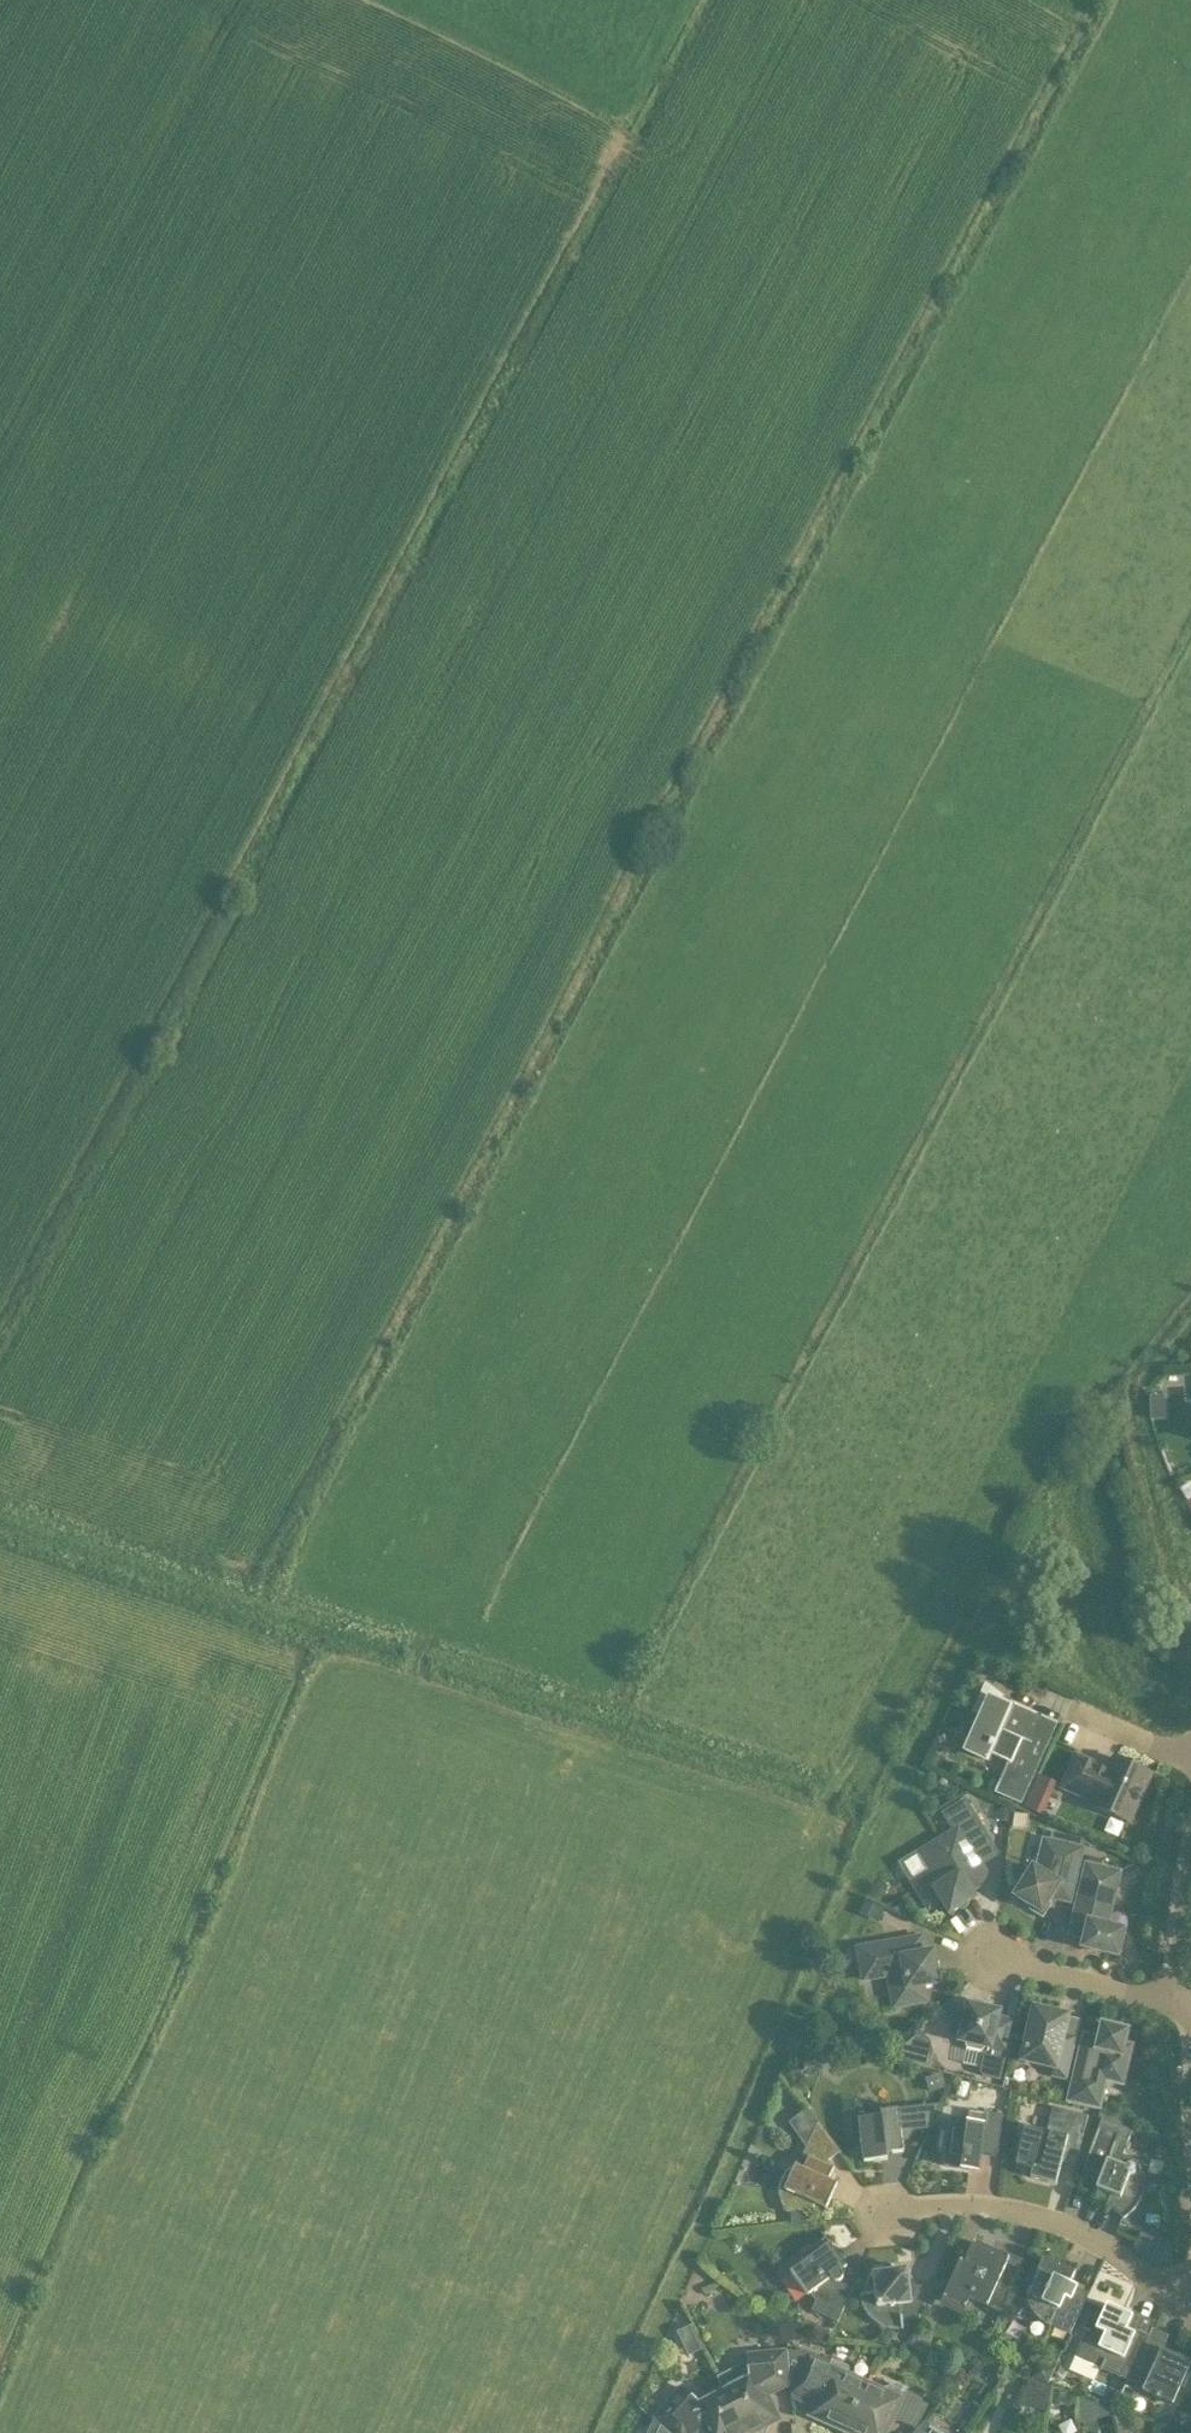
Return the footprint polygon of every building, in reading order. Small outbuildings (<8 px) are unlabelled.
[(1054,1728),(1011,1708),(1011,1707),(1003,1704),(1006,1697),(985,1682),(972,1713),(981,1718),(966,1751),(988,1761),(991,1754),(1011,1763),(998,1792),(1021,1802),(1054,1728)] [(1063,1787),(1096,1802),(1094,1806),(1129,1822),(1150,1774),(1115,1758),(1109,1773),(1096,1767),(1097,1766),(1076,1756),(1063,1787)] [(1039,1773),(1023,1803),(1041,1813),(1057,1782),(1039,1773)] [(945,1814),(955,1830),(920,1852),(932,1871),(913,1883),(929,1910),(942,1902),(949,1912),(950,1914),(952,1912),(975,1899),(970,1890),(975,1887),(976,1889),(991,1880),(981,1865),(998,1854),(966,1801),(945,1814)] [(1000,1810),(999,1821),(1008,1822),(1009,1811),(1000,1810)] [(1060,1885),(1058,1884),(1060,1876),(1075,1880),(1082,1849),(1044,1840),(1037,1871),(1033,1869),(1031,1872),(1027,1873),(1023,1879),(1024,1883),(1015,1897),(1031,1907),(1029,1910),(1043,1919),(1052,1905),(1049,1903),(1060,1885)] [(1071,1934),(1086,1937),(1083,1948),(1118,1957),(1124,1931),(1105,1927),(1118,1873),(1101,1869),(1103,1859),(1089,1856),(1071,1934)] [(860,1914),(879,1923),(885,1910),(866,1901),(860,1914)] [(926,2002),(923,1986),(939,1983),(933,1952),(924,1954),(921,1938),(859,1949),(863,1973),(888,1969),(894,2007),(926,2002)] [(953,2033),(961,2035),(960,2041),(965,2042),(967,2048),(982,2052),(978,2067),(982,2076),(999,2080),(1006,2052),(1007,2052),(1014,2022),(998,2019),(1000,2012),(984,2009),(982,2003),(974,2001),(970,2005),(968,2005),(967,2011),(958,2009),(953,2033)] [(1077,2038),(1063,2035),(1067,2017),(1035,2009),(1023,2061),(1054,2068),(1052,2077),(1067,2080),(1077,2038)] [(1103,2025),(1099,2044),(1081,2040),(1066,2103),(1086,2108),(1086,2107),(1101,2110),(1107,2080),(1122,2084),(1131,2046),(1124,2045),(1127,2031),(1103,2025)] [(929,2087),(942,2093),(948,2080),(935,2074),(929,2087)] [(913,2131),(924,2106),(881,2111),(882,2117),(860,2119),(862,2135),(856,2146),(863,2146),(864,2162),(888,2160),(887,2154),(904,2152),(902,2142),(908,2141),(907,2132),(913,2131)] [(1053,2107),(1046,2133),(1025,2128),(1016,2164),(1033,2168),(1031,2178),(1056,2185),(1064,2154),(1078,2157),(1088,2116),(1053,2107)] [(986,2113),(984,2125),(951,2121),(949,2138),(943,2137),(942,2149),(948,2150),(946,2166),(979,2171),(982,2151),(998,2153),(1003,2115),(986,2113)] [(1145,2181),(1145,2176),(1140,2174),(1144,2163),(1123,2155),(1132,2130),(1102,2118),(1082,2170),(1101,2177),(1096,2190),(1110,2195),(1107,2204),(1124,2219),(1130,2215),(1135,2210),(1138,2206),(1141,2200),(1143,2195),(1145,2188),(1145,2181)] [(812,2210),(815,2204),(826,2209),(838,2184),(829,2180),(834,2169),(829,2161),(840,2153),(818,2122),(803,2156),(809,2159),(804,2169),(796,2165),(795,2167),(787,2174),(785,2177),(781,2185),(780,2189),(780,2194),(780,2198),(784,2208),(786,2212),(786,2213),(812,2210)] [(841,2272),(847,2267),(826,2238),(800,2256),(805,2262),(791,2272),(808,2296),(810,2294),(816,2302),(812,2311),(838,2322),(853,2289),(840,2283),(840,2282),(842,2280),(843,2277),(843,2274),(841,2272)] [(1011,2291),(998,2285),(1009,2258),(974,2243),(965,2263),(961,2261),(944,2299),(965,2308),(970,2299),(1001,2313),(1011,2291)] [(1026,2283),(1032,2285),(1027,2296),(1028,2296),(1029,2302),(1032,2307),(1037,2315),(1041,2319),(1050,2325),(1070,2334),(1086,2300),(1073,2294),(1076,2288),(1070,2285),(1076,2272),(1044,2258),(1039,2268),(1034,2266),(1031,2269),(1029,2274),(1027,2278),(1026,2283)] [(913,2284),(909,2284),(908,2271),(874,2274),(876,2294),(860,2295),(860,2297),(864,2297),(865,2304),(867,2309),(871,2315),(875,2319),(882,2323),(887,2326),(894,2327),(902,2327),(902,2330),(903,2330),(902,2321),(919,2319),(931,2292),(913,2284)] [(1133,2315),(1107,2304),(1094,2333),(1087,2330),(1075,2357),(1128,2381),(1129,2381),(1149,2336),(1135,2331),(1134,2333),(1126,2330),(1133,2315)] [(691,2324),(676,2329),(684,2352),(699,2347),(691,2324)] [(830,2329),(815,2328),(814,2341),(830,2342),(830,2329)] [(934,2338),(916,2331),(909,2347),(926,2355),(934,2338)] [(1185,2378),(1190,2364),(1190,2363),(1161,2350),(1158,2358),(1143,2351),(1149,2337),(1149,2336),(1129,2381),(1128,2381),(1122,2395),(1131,2399),(1146,2393),(1173,2405),(1180,2388),(1183,2389),(1188,2379),(1185,2378)] [(780,2420),(768,2397),(790,2385),(787,2351),(747,2355),(748,2364),(742,2364),(717,2377),(724,2392),(725,2392),(746,2432),(764,2432),(766,2427),(780,2420)] [(817,2380),(825,2383),(810,2416),(845,2432),(867,2383),(848,2375),(847,2369),(806,2351),(794,2378),(814,2387),(817,2380)] [(976,2377),(984,2364),(979,2362),(969,2373),(976,2377)] [(1031,2381),(1047,2386),(1052,2372),(1036,2367),(1031,2381)] [(1022,2402),(1020,2407),(1047,2412),(1051,2388),(1030,2380),(1021,2402),(1022,2402)] [(885,2391),(867,2383),(845,2432),(849,2432),(886,2432),(894,2415),(901,2418),(900,2422),(917,2430),(929,2401),(896,2387),(885,2391)] [(725,2392),(724,2392),(700,2404),(682,2388),(654,2420),(661,2426),(669,2432),(697,2432),(704,2429),(706,2432),(746,2432),(725,2392)] [(1103,2405),(1115,2411),(1121,2397),(1109,2392),(1103,2405)] [(1053,2408),(1066,2407),(1066,2398),(1053,2398),(1053,2408)] [(1080,2420),(1093,2416),(1089,2401),(1079,2398),(1080,2420)] [(936,2432),(924,2421),(914,2432),(938,2432),(936,2432)]
